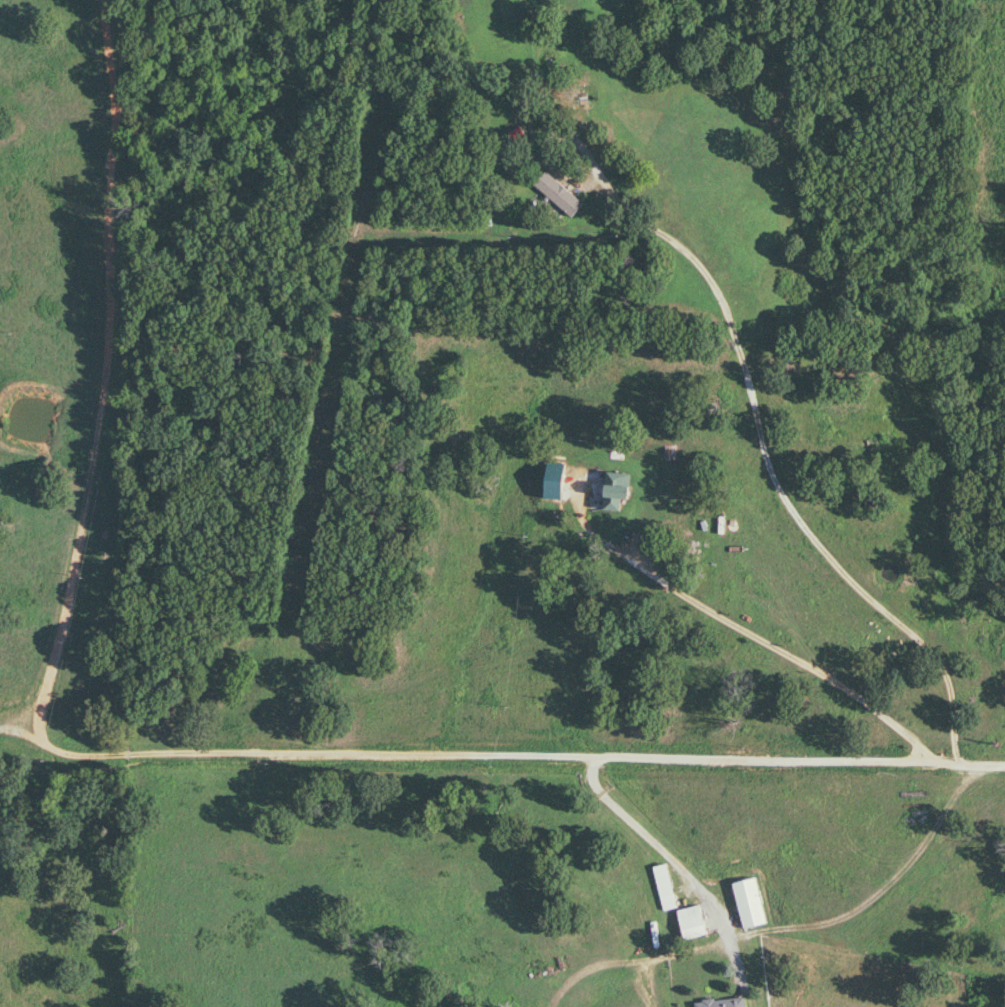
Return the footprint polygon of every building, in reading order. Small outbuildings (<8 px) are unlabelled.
[(569,46),(560,43),(557,52),(566,55),(569,46)] [(581,203),(542,172),(530,186),(570,218),(581,203)] [(619,512),(621,474),(599,473),(597,511),(619,512)] [(662,912),(674,909),(663,865),(650,869),(662,912)] [(764,925),(753,879),(729,884),(740,930),(764,925)] [(704,936),(697,907),(674,912),(681,942),(704,936)] [(692,1006),(744,1006),(743,997),(692,1003),(692,1006)]
